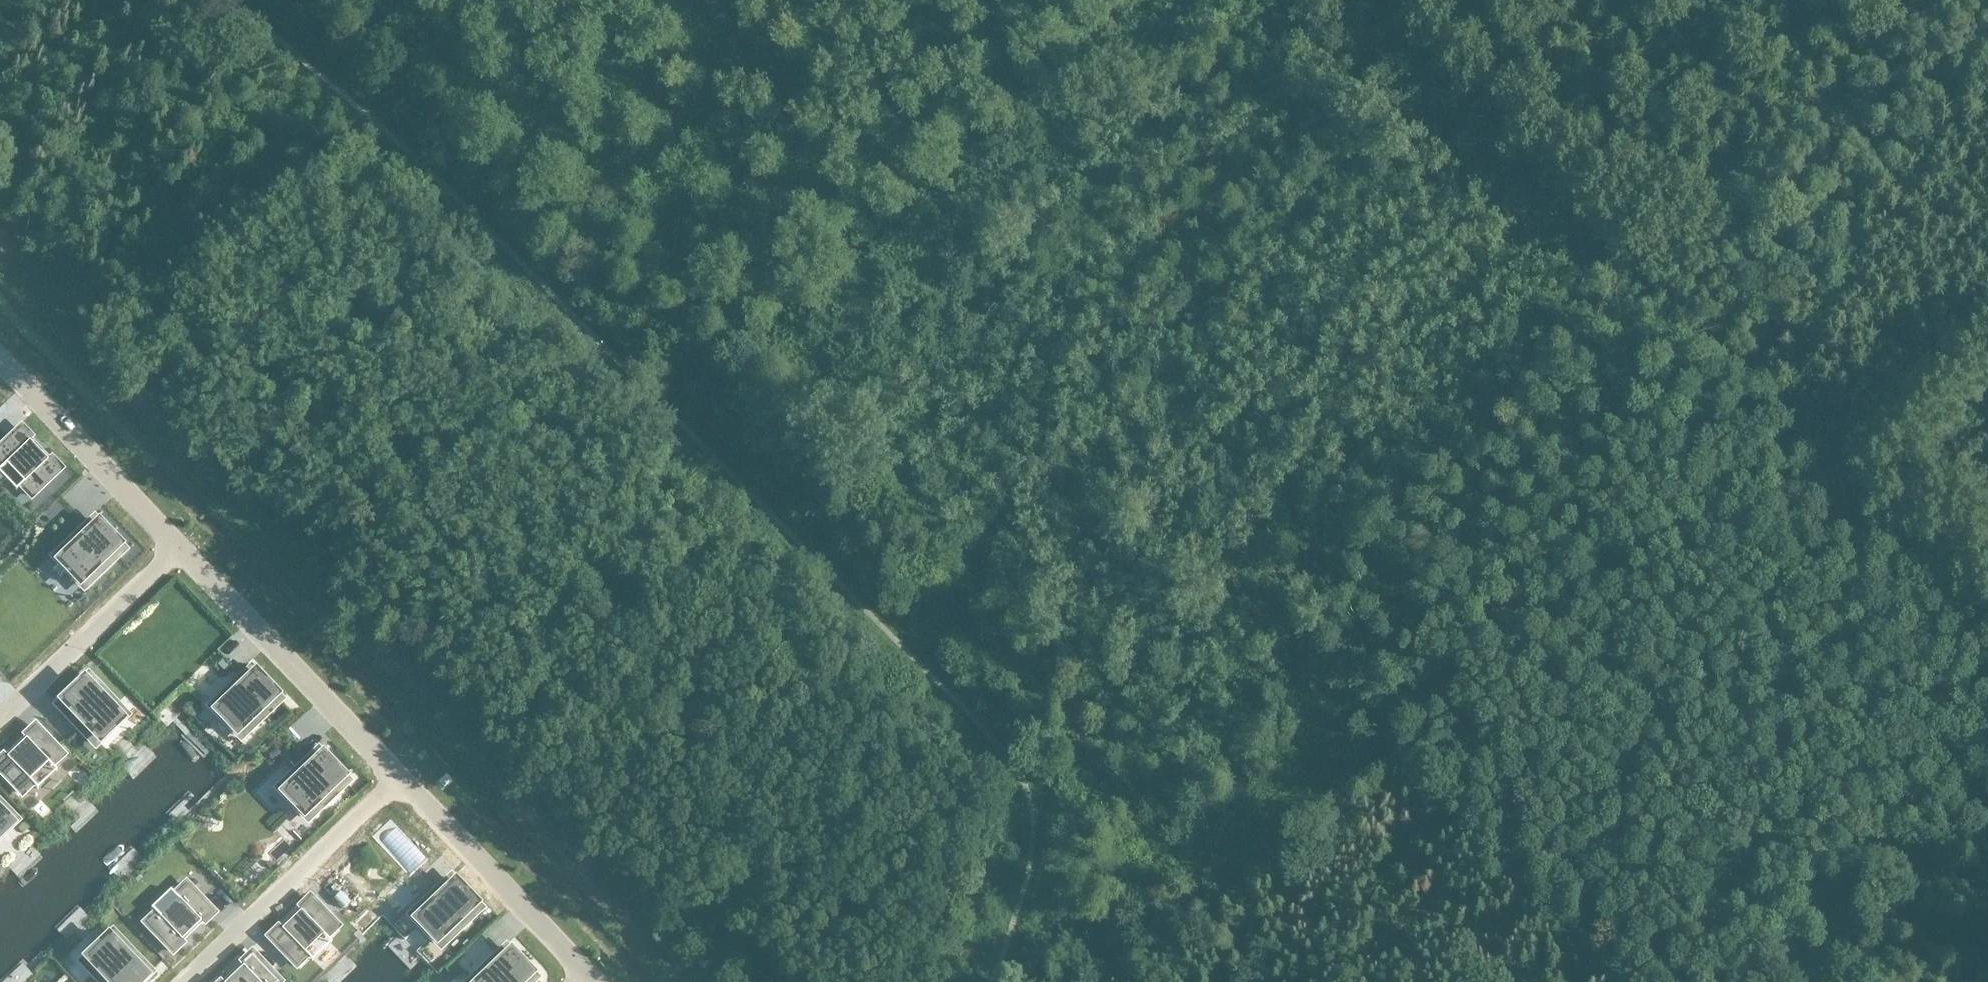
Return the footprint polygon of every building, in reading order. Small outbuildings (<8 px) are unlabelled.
[(59,469),(49,459),(47,461),(29,442),(31,441),(21,430),(0,450),(0,463),(3,467),(6,464),(24,482),(21,485),(31,496),(59,469)] [(95,520),(56,558),(84,588),(123,550),(95,520)] [(230,666),(222,659),(217,664),(225,672),(230,666)] [(252,670),(213,708),(240,737),(280,700),(252,670)] [(87,677),(57,705),(95,744),(124,717),(87,677)] [(0,761),(0,771),(22,794),(33,784),(31,782),(50,764),(52,766),(63,756),(36,727),(25,738),(28,741),(9,759),(6,756),(0,761)] [(319,752),(280,790),(308,819),(347,781),(319,752)] [(452,879),(412,917),(440,946),(479,909),(452,879)] [(157,913),(145,924),(173,953),(184,942),(182,940),(200,923),(202,925),(213,914),(186,885),(175,896),(178,899),(160,916),(157,913)] [(280,927),(269,938),(296,966),(307,955),(305,952),(322,935),(325,938),(337,928),(310,899),(298,910),(300,912),(282,929),(280,927)] [(84,964),(101,981),(142,981),(149,975),(113,937),(84,964)] [(473,981),(531,981),(535,978),(507,949),(473,981)] [(252,954),(240,965),(242,967),(226,981),(278,981),(252,954)]
